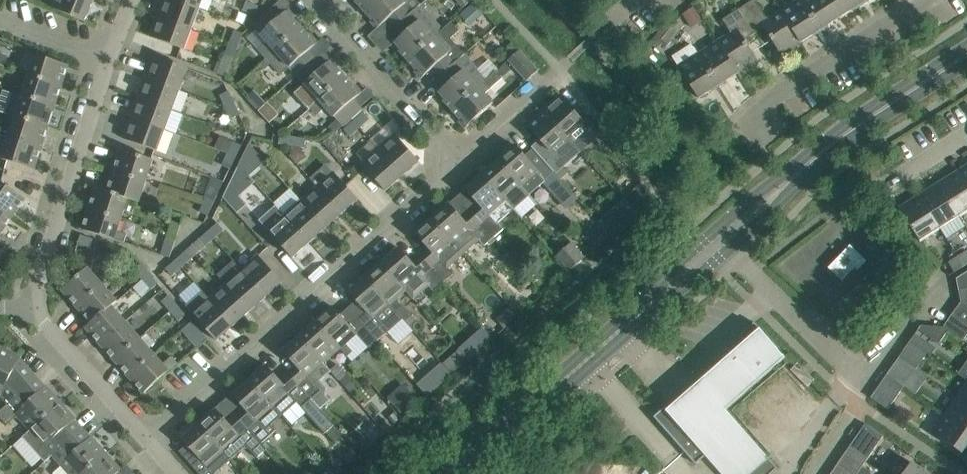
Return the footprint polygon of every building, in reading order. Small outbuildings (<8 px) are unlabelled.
[(85,21),(93,0),(54,0),(51,7),(85,21)] [(158,15),(192,28),(200,8),(180,0),(164,0),(158,15)] [(364,10),(375,0),(356,0),(364,10)] [(364,10),(375,22),(374,24),(377,28),(385,21),(393,29),(413,12),(405,3),(408,0),(375,0),(364,10)] [(739,9),(755,33),(764,27),(782,54),(802,41),(782,9),(768,18),(756,0),(752,0),(739,9)] [(782,9),(802,41),(821,29),(802,0),(796,0),(782,9)] [(821,29),(840,17),(829,0),(802,0),(821,29)] [(840,17),(861,3),(859,0),(829,0),(840,17)] [(259,6),(246,1),(243,9),(256,14),(259,6)] [(400,37),(392,44),(396,48),(397,47),(408,60),(444,28),(422,3),(413,12),(393,29),(400,37)] [(258,20),(253,24),(257,29),(269,42),(259,50),(266,58),(301,27),(290,14),(292,13),(288,9),(280,16),(272,7),(269,10),(258,20)] [(731,32),(718,41),(738,72),(758,60),(745,39),(755,33),(739,9),(723,19),(731,32)] [(192,28),(158,15),(150,36),(184,49),(192,28)] [(672,26),(670,29),(676,35),(684,25),(678,19),(672,26)] [(444,28),(408,60),(420,72),(418,74),(422,78),(430,70),(437,79),(466,53),(452,36),(461,29),(453,20),(451,21),(444,28)] [(266,58),(260,63),(264,68),(270,63),(281,75),(290,67),(291,67),(298,75),(317,57),(310,49),(318,42),(314,38),(313,40),(301,27),(266,58)] [(676,35),(670,29),(662,39),(668,44),(676,35)] [(235,30),(230,42),(238,45),(243,33),(235,30)] [(718,41),(699,53),(719,85),(738,72),(718,41)] [(230,42),(226,54),(234,57),(238,45),(230,42)] [(509,60),(527,80),(539,70),(520,50),(509,60)] [(444,87),(436,94),(440,98),(441,97),(452,109),(488,77),(466,53),(437,79),(444,87)] [(699,53),(679,66),(687,79),(699,98),(719,85),(699,53)] [(36,54),(30,73),(29,76),(61,86),(68,65),(36,54)] [(188,68),(154,55),(146,76),(180,89),(188,68)] [(305,83),(294,93),(309,109),(311,107),(346,77),(334,64),(336,62),(333,58),(325,65),(317,57),(298,75),(305,83)] [(488,77),(452,109),(464,122),(462,123),(466,127),(493,103),(485,93),(493,86),(503,77),(496,70),(488,77)] [(29,76),(23,96),(55,107),(61,86),(29,76)] [(138,97),(173,109),(180,89),(146,76),(138,97)] [(738,105),(751,94),(735,76),(722,88),(738,105)] [(346,77),(311,107),(318,115),(320,112),(326,107),(337,119),(334,123),(330,126),(335,132),(343,125),(347,121),(362,108),(361,107),(354,99),(362,92),(361,91),(359,88),(357,89),(346,77)] [(221,94),(226,106),(234,102),(228,91),(221,94)] [(13,93),(6,114),(16,117),(48,127),(55,107),(23,96),(13,93)] [(560,94),(544,109),(568,136),(582,152),(602,134),(588,118),(585,121),(560,94)] [(165,130),(173,109),(138,97),(131,117),(165,130)] [(232,118),(240,114),(234,102),(226,106),(232,118)] [(544,109),(527,124),(541,139),(533,145),(555,171),(561,178),(568,172),(564,167),(566,165),(582,152),(568,136),(544,109)] [(354,120),(360,127),(370,118),(364,112),(354,120)] [(48,127),(16,117),(9,137),(42,148),(48,127)] [(157,151),(165,130),(131,117),(123,138),(157,151)] [(360,127),(354,120),(344,129),(350,136),(360,127)] [(379,148),(402,175),(419,161),(395,133),(379,148)] [(16,163),(35,169),(42,148),(9,137),(0,134),(0,142),(7,144),(2,158),(16,163)] [(293,136),(281,134),(280,136),(279,143),(292,145),(293,136)] [(292,145),(290,155),(297,162),(304,159),(303,158),(304,153),(300,147),(305,148),(305,147),(306,139),(293,136),(292,145)] [(236,157),(242,145),(234,141),(228,153),(236,157)] [(515,145),(498,160),(529,194),(544,181),(546,180),(539,172),(528,160),(523,154),(515,145)] [(402,175),(379,148),(362,163),(386,190),(402,175)] [(114,170),(146,181),(153,159),(121,149),(114,170)] [(236,157),(228,153),(222,164),(230,168),(236,157)] [(246,171),(251,159),(243,155),(238,167),(246,171)] [(498,160),(482,174),(513,208),(529,194),(498,160)] [(958,171),(966,185),(966,165),(958,171)] [(246,171),(238,167),(232,179),(240,182),(246,171)] [(114,170),(107,191),(128,197),(140,201),(146,181),(114,170)] [(334,171),(317,186),(341,213),(358,198),(345,183),(334,171)] [(546,180),(544,181),(550,187),(547,188),(561,204),(574,193),(561,178),(555,171),(546,180)] [(966,212),(966,185),(958,171),(939,183),(960,217),(966,212)] [(482,174),(466,188),(479,203),(471,211),(494,237),(503,228),(498,222),(513,208),(482,174)] [(12,216),(25,198),(0,180),(0,208),(12,216)] [(960,217),(939,183),(919,195),(940,229),(960,217)] [(317,186),(301,200),(325,228),(341,213),(317,186)] [(96,187),(89,208),(122,218),(128,197),(107,191),(96,187)] [(652,200),(652,199),(641,187),(625,200),(637,213),(652,200)] [(213,203),(219,192),(211,188),(205,200),(213,203)] [(920,241),(940,229),(919,195),(899,208),(920,241)] [(213,203),(205,200),(200,211),(208,215),(213,203)] [(301,200),(285,215),(309,242),(325,228),(301,200)] [(449,203),(433,218),(464,254),(479,240),(484,245),(494,237),(471,211),(463,218),(449,203)] [(278,207),(262,222),(279,242),(292,257),(309,242),(285,215),(278,207)] [(0,208),(0,234),(12,216),(0,208)] [(122,218),(89,208),(82,229),(124,242),(127,234),(118,230),(122,218)] [(433,218),(416,233),(429,248),(421,255),(434,270),(438,275),(444,281),(454,272),(449,268),(464,254),(433,218)] [(173,221),(169,233),(177,236),(181,223),(173,221)] [(218,223),(208,231),(214,238),(223,230),(223,229),(218,223)] [(208,231),(198,240),(204,247),(214,238),(208,231)] [(170,257),(177,236),(169,233),(164,245),(161,254),(170,257)] [(93,239),(81,235),(78,243),(90,247),(93,239)] [(570,271),(585,257),(572,242),(557,256),(570,271)] [(842,280),(855,267),(858,270),(866,261),(850,245),(829,267),(842,280)] [(399,247),(382,262),(406,290),(414,299),(430,285),(434,290),(440,284),(444,281),(438,275),(434,270),(421,255),(413,263),(399,247)] [(185,251),(176,260),(181,267),(191,258),(185,251)] [(958,256),(964,266),(966,264),(966,251),(958,256)] [(282,282),(269,267),(258,254),(242,269),(266,296),(282,282)] [(958,256),(949,262),(955,271),(964,266),(958,256)] [(176,260),(166,269),(172,275),(181,267),(176,260)] [(382,262),(366,277),(390,304),(403,318),(406,321),(412,315),(404,305),(403,306),(396,298),(406,290),(382,262)] [(142,278),(148,272),(141,264),(134,269),(142,278)] [(88,267),(63,290),(68,298),(77,306),(102,284),(101,282),(88,267)] [(266,296),(242,269),(225,284),(249,311),(266,296)] [(957,278),(959,290),(966,288),(966,271),(957,278)] [(158,283),(148,272),(142,278),(151,289),(158,283)] [(366,277),(350,291),(361,304),(363,306),(374,319),(375,317),(388,331),(403,318),(390,304),(366,277)] [(102,284),(77,306),(91,322),(92,323),(112,305),(112,306),(117,301),(102,284)] [(249,311),(225,284),(209,298),(233,325),(249,311)] [(959,290),(961,302),(966,302),(966,288),(959,290)] [(171,311),(177,305),(169,295),(162,301),(171,311)] [(216,340),(233,325),(209,298),(192,313),(216,340)] [(953,313),(966,323),(966,302),(961,302),(953,313)] [(91,322),(86,327),(100,344),(126,321),(112,306),(112,305),(92,323),(91,322)] [(186,315),(177,305),(171,311),(179,320),(186,315)] [(333,306),(316,321),(340,348),(347,356),(353,351),(346,343),(357,333),(333,306)] [(953,313),(944,326),(949,330),(964,340),(966,335),(966,323),(953,313)] [(374,319),(365,326),(372,333),(378,340),(388,331),(375,317),(374,319)] [(126,321),(100,344),(115,360),(140,338),(126,321)] [(182,330),(197,347),(207,339),(194,324),(192,321),(182,330)] [(340,348),(316,321),(300,335),(324,362),(340,348)] [(733,352),(668,409),(666,406),(654,416),(667,431),(697,464),(706,455),(723,473),(770,473),(778,468),(726,409),(786,357),(755,322),(740,335),(745,341),(733,352)] [(919,329),(936,340),(940,342),(949,330),(944,326),(922,325),(919,329)] [(372,333),(362,342),(368,349),(378,340),(372,333)] [(330,370),(324,362),(300,335),(283,350),(297,366),(289,373),(320,408),(330,399),(326,394),(327,387),(320,380),(330,370)] [(478,337),(416,379),(425,391),(486,349),(478,337)] [(140,338),(115,360),(129,376),(154,354),(140,338)] [(0,349),(0,393),(1,393),(0,395),(7,403),(30,384),(39,376),(21,357),(1,346),(0,349)] [(154,354),(129,376),(144,393),(159,380),(168,371),(169,372),(178,364),(171,357),(163,364),(154,354)] [(911,365),(899,357),(894,365),(887,374),(905,386),(916,369),(911,365)] [(807,386),(814,379),(797,362),(790,369),(807,386)] [(339,380),(346,374),(337,364),(331,370),(339,380)] [(320,408),(289,373),(281,381),(267,365),(250,380),(281,415),(297,401),(325,434),(335,425),(320,408)] [(887,374),(871,397),(888,409),(900,393),(905,386),(887,374)] [(0,412),(0,416),(5,423),(16,414),(30,430),(61,402),(47,385),(39,376),(30,384),(7,403),(8,404),(0,412)] [(271,424),(281,415),(250,380),(233,394),(243,406),(235,413),(262,443),(276,430),(271,424)] [(958,396),(966,403),(966,383),(958,396)] [(407,388),(392,401),(402,412),(417,399),(407,388)] [(958,396),(946,414),(966,429),(966,403),(958,396)] [(30,430),(23,436),(45,462),(53,455),(75,435),(84,427),(76,418),(61,402),(30,430)] [(217,409),(200,424),(231,459),(246,446),(257,458),(267,449),(262,443),(235,413),(227,421),(217,409)] [(946,414),(933,432),(962,453),(966,448),(966,449),(966,429),(946,414)] [(866,423),(850,446),(868,458),(884,435),(866,423)] [(231,459),(200,424),(183,439),(201,459),(193,466),(200,473),(216,473),(215,473),(231,459)] [(53,455),(61,464),(60,464),(61,465),(69,473),(83,473),(106,453),(92,436),(84,427),(75,435),(53,455)] [(838,464),(853,473),(857,473),(868,458),(850,446),(838,464)] [(83,473),(120,473),(118,472),(121,469),(106,453),(83,473)] [(904,473),(930,473),(912,462),(904,473)] [(838,464),(831,473),(853,473),(838,464)]
